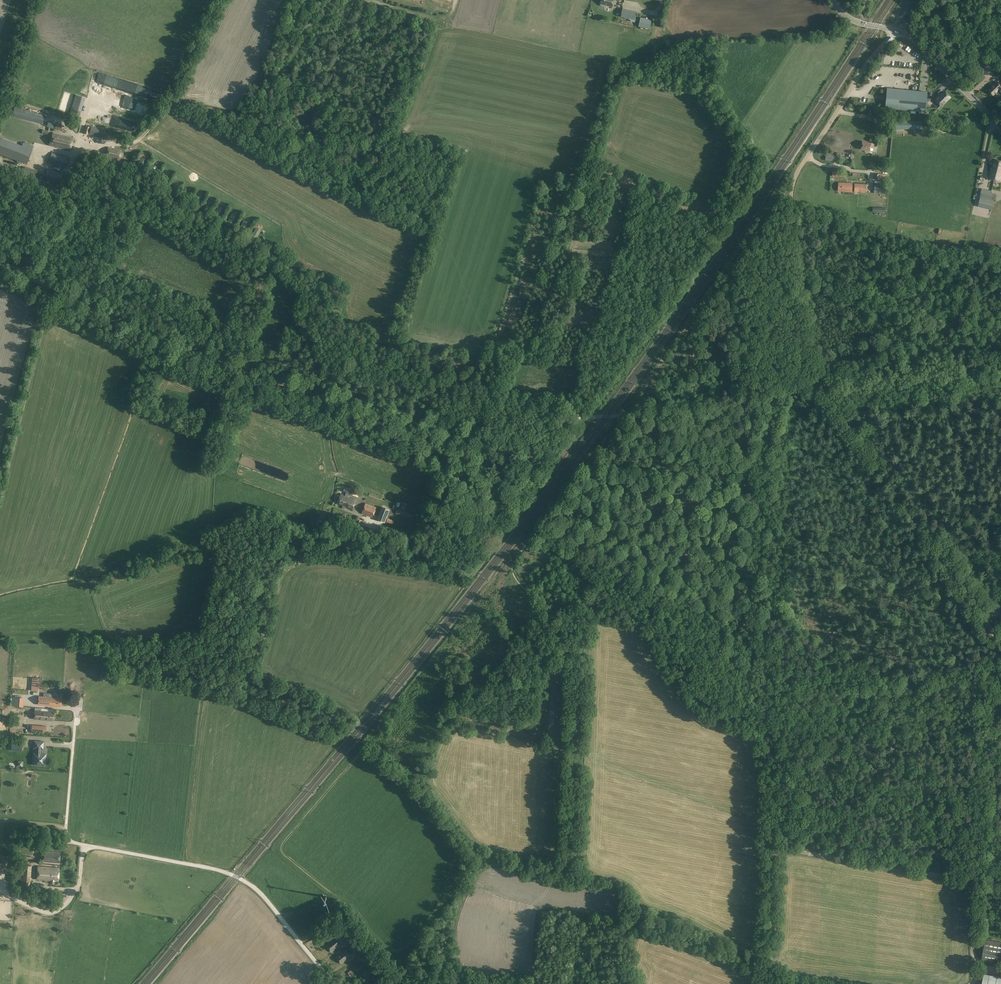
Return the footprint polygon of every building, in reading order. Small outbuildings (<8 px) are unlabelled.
[(599,5),(600,5),(600,7),(601,7),(603,8),(604,8),(605,6),(612,8),(614,0),(600,0),(599,5)] [(623,8),(620,18),(634,21),(636,11),(623,8)] [(641,17),(639,26),(649,29),(651,19),(641,17)] [(978,59),(972,65),(981,74),(987,68),(978,59)] [(990,91),(994,95),(999,90),(1000,92),(1000,83),(1000,84),(998,82),(993,87),(990,91)] [(887,88),(885,108),(926,112),(928,92),(887,88)] [(935,100),(936,101),(933,104),(938,109),(941,106),(941,107),(950,97),(945,92),(940,96),(939,96),(935,100)] [(106,103),(143,112),(145,105),(107,96),(106,103)] [(15,107),(12,116),(42,125),(45,115),(15,107)] [(113,115),(110,122),(133,130),(136,122),(126,119),(126,120),(113,115)] [(26,164),(27,161),(31,149),(33,146),(23,142),(22,146),(0,138),(0,154),(26,164)] [(862,141),(861,149),(869,150),(870,146),(871,146),(872,143),(862,141)] [(121,150),(108,147),(105,156),(119,159),(121,150)] [(52,152),(49,163),(65,168),(67,157),(52,152)] [(142,170),(146,161),(141,159),(137,167),(142,170)] [(997,172),(1000,160),(995,159),(993,167),(992,167),(989,178),(995,179),(997,172)] [(25,166),(22,174),(37,179),(40,171),(25,166)] [(151,177),(156,169),(152,166),(146,174),(151,177)] [(47,169),(44,179),(60,184),(63,173),(47,169)] [(166,178),(162,175),(156,182),(161,186),(166,178)] [(838,182),(838,191),(851,191),(852,183),(838,182)] [(853,183),(853,192),(866,193),(867,183),(853,183)] [(874,183),(873,193),(885,194),(886,184),(874,183)] [(169,193),(174,196),(179,187),(174,185),(169,193)] [(197,207),(201,199),(196,196),(192,204),(197,207)] [(213,205),(208,202),(204,211),(209,214),(213,205)] [(223,210),(218,207),(214,216),(219,218),(223,210)] [(232,227),(236,218),(232,215),(227,224),(232,227)] [(249,224),(244,222),(239,230),(245,233),(249,224)] [(251,237),(256,240),(261,231),(256,229),(251,237)] [(337,504),(352,509),(356,499),(347,496),(348,493),(351,494),(352,491),(344,488),(343,491),(347,493),(346,496),(341,494),(337,504)] [(362,513),(373,517),(377,507),(365,503),(362,513)] [(387,521),(391,507),(383,505),(379,519),(387,521)] [(397,509),(396,513),(411,519),(412,514),(397,509)] [(15,690),(25,690),(25,677),(15,676),(15,690)] [(61,706),(61,698),(39,696),(38,704),(61,706)] [(13,715),(25,716),(26,699),(15,699),(16,697),(8,697),(7,708),(14,708),(13,715)] [(55,714),(53,714),(54,712),(35,710),(34,719),(53,720),(53,718),(54,718),(55,717),(55,715),(55,714)] [(34,754),(33,762),(35,762),(35,765),(41,765),(41,762),(45,763),(45,758),(46,758),(46,754),(42,753),(42,754),(40,754),(41,749),(42,749),(43,749),(44,741),(34,741),(34,748),(38,748),(37,754),(34,754)] [(43,862),(59,863),(60,852),(43,851),(43,862)] [(37,879),(58,881),(59,868),(38,866),(37,879)] [(341,930),(333,937),(340,946),(343,943),(344,945),(350,941),(341,930)] [(340,946),(333,937),(325,943),(332,952),(338,947),(340,946)] [(985,939),(982,959),(1000,962),(1000,942),(985,939)] [(342,951),(340,949),(337,952),(339,954),(335,956),(341,964),(352,955),(346,948),(342,951)] [(378,968),(372,960),(366,966),(372,973),(378,968)] [(392,973),(389,976),(395,983),(398,981),(392,973)]
